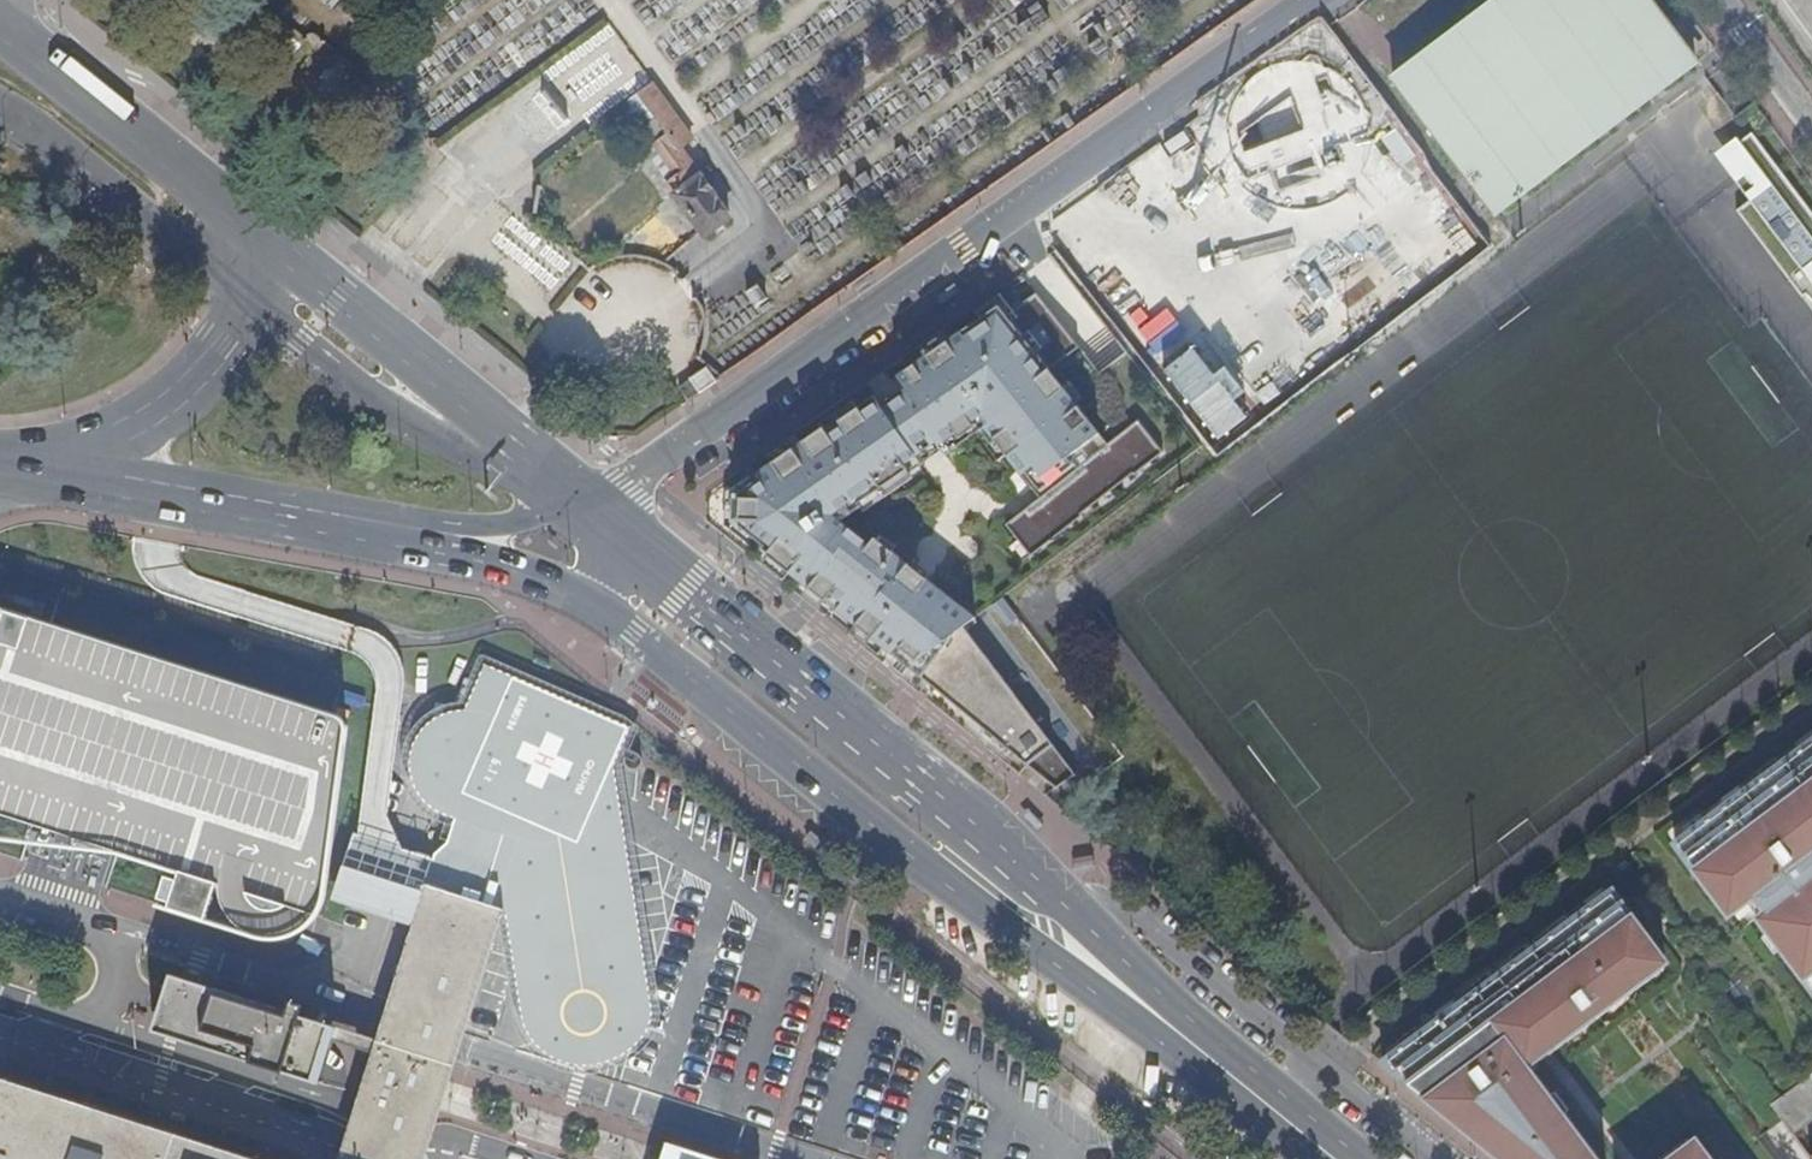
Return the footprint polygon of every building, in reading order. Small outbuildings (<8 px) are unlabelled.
[(1648,0),(1504,0),(1395,82),(1498,220),(1699,68),(1648,0)] [(1811,40),(1811,0),(1783,0),(1811,40)] [(608,24),(538,68),(569,117),(627,80),(622,73),(635,65),(608,24)] [(1229,133),(1231,153),(1240,173),(1254,189),(1273,200),(1293,206),(1315,205),(1335,198),(1353,185),(1365,168),(1372,148),(1373,128),(1369,109),(1359,91),(1345,77),(1327,67),(1308,62),(1288,63),(1269,70),(1253,81),(1240,96),(1232,114),(1229,133)] [(693,142),(653,85),(638,96),(671,141),(659,149),(682,181),(671,189),(705,237),(731,219),(681,150),(693,142)] [(1753,140),(1728,159),(1760,201),(1738,217),(1804,305),(1809,301),(1811,305),(1811,217),(1753,140)] [(653,207),(626,232),(657,266),(684,241),(653,207)] [(870,401),(736,495),(737,528),(757,544),(760,540),(772,550),(769,554),(793,573),(795,570),(805,579),(803,582),(1060,792),(1082,776),(970,628),(982,619),(881,537),(871,550),(843,528),(840,521),(984,421),(1043,497),(1011,523),(1035,553),(1138,475),(1139,476),(1168,454),(1144,422),(1114,445),(1093,418),(1087,423),(1076,409),(1082,404),(1056,371),(1082,350),(1039,297),(1007,320),(1000,310),(965,335),(963,332),(941,347),(943,350),(913,372),(920,382),(894,400),(888,393),(873,404),(870,401)] [(1208,441),(1258,405),(1201,325),(1184,337),(1163,309),(1130,333),(1208,441)] [(118,853),(163,868),(152,907),(260,941),(287,940),(313,919),(323,893),(343,726),(336,716),(0,609),(0,839),(118,853)] [(627,726),(474,660),(453,710),(431,712),(415,723),(404,741),(399,763),(404,785),(419,803),(441,814),(502,838),(491,869),(498,872),(520,1022),(533,1044),(553,1058),(570,1062),(587,1067),(608,1063),(630,1049),(647,1030),(651,1014),(612,764),(627,726)] [(1811,746),(1811,738),(1683,833),(1688,839),(1811,746)] [(1688,839),(1675,848),(1727,919),(1733,915),(1753,900),(1765,915),(1757,921),(1811,995),(1811,851),(1806,843),(1811,839),(1811,746),(1688,839)] [(507,913),(425,886),(336,1158),(428,1158),(507,913)] [(1386,1053),(1390,1058),(1421,1035),(1479,992),(1545,944),(1607,898),(1603,892),(1571,916),(1527,949),(1479,984),(1386,1053)] [(1408,1092),(1486,1154),(1492,1158),(1591,1158),(1562,1119),(1548,1101),(1528,1075),(1542,1064),(1533,1052),(1544,1044),(1550,1052),(1660,969),(1665,966),(1612,894),(1607,898),(1545,944),(1479,992),(1421,1035),(1390,1058),(1378,1067),(1408,1092)] [(1753,900),(1733,915),(1738,922),(1750,912),(1757,921),(1765,915),(1753,900)] [(310,942),(305,958),(344,972),(350,956),(310,942)] [(1533,1052),(1542,1064),(1582,1034),(1664,973),(1660,969),(1550,1052),(1544,1044),(1533,1052)] [(178,971),(158,1034),(325,1087),(345,1024),(178,971)] [(1803,1084),(1772,1107),(1794,1137),(1811,1124),(1811,1078),(1803,1084)] [(0,1081),(0,1158),(239,1158),(0,1081)] [(1548,1101),(1562,1119),(1568,1114),(1554,1097),(1548,1101)] [(1689,1147),(1685,1142),(1663,1158),(1673,1158),(1689,1147)] [(1704,1157),(1694,1143),(1689,1147),(1673,1158),(1706,1158),(1704,1157)]
